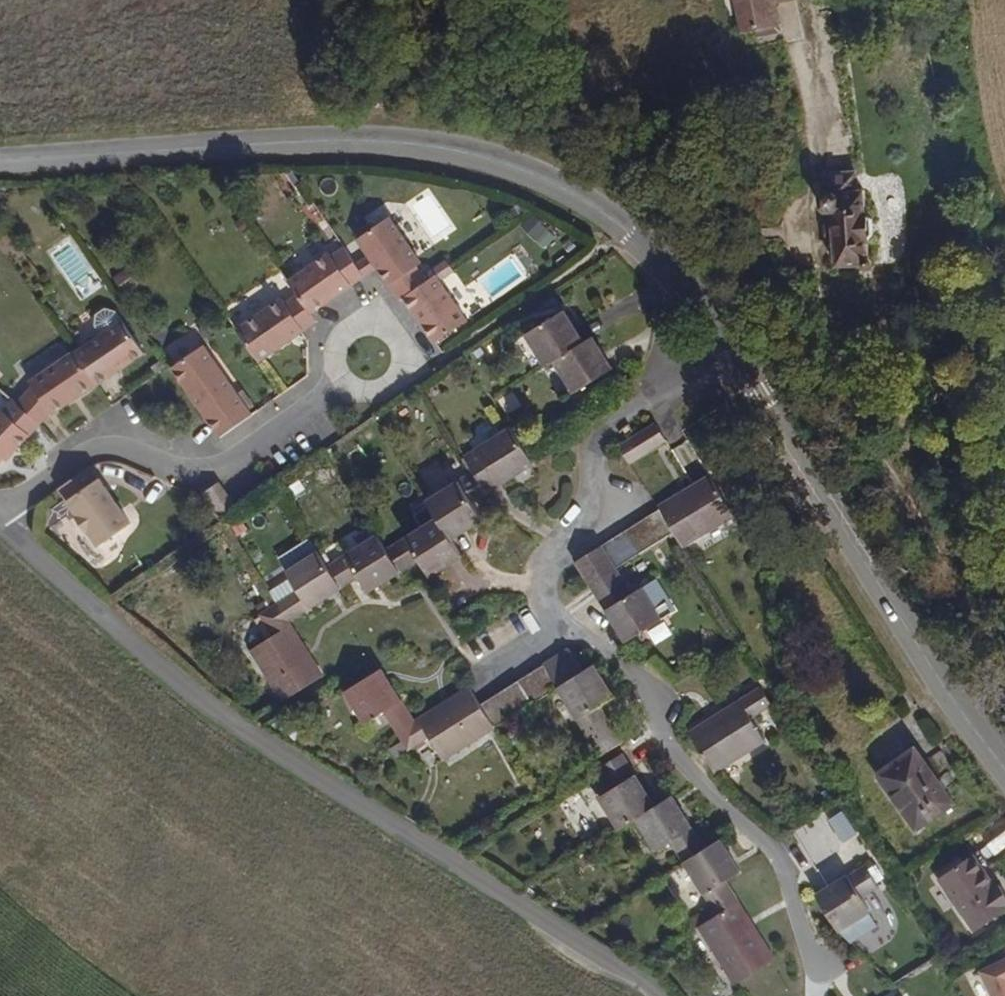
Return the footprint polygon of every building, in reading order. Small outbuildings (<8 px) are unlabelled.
[(739,0),(732,0),(741,38),(748,37),(739,0)] [(748,37),(779,29),(771,1),(774,0),(739,0),(748,37)] [(855,189),(854,171),(822,170),(822,190),(855,189)] [(863,211),(862,190),(855,189),(822,190),(817,196),(817,206),(824,211),(830,211),(832,264),(864,264),(864,240),(870,235),(869,216),(863,211)] [(416,258),(383,214),(351,238),(364,255),(367,254),(375,266),(399,299),(404,296),(424,279),(412,263),(416,258)] [(311,313),(364,274),(355,261),(342,246),(326,256),(325,253),(286,280),(294,289),(311,313)] [(132,267),(123,254),(110,264),(120,277),(132,267)] [(375,266),(367,254),(364,255),(355,261),(364,274),(375,266)] [(432,275),(447,264),(443,256),(425,268),(429,276),(432,275)] [(436,280),(451,269),(447,264),(432,275),(436,280)] [(466,320),(436,280),(432,275),(429,276),(424,279),(404,296),(437,341),(466,320)] [(259,361),(316,322),(311,313),(294,289),(278,300),(275,297),(234,326),(259,361)] [(97,339),(121,323),(112,310),(106,309),(90,320),(88,326),(97,339)] [(582,347),(562,316),(525,341),(546,372),(553,367),(582,347)] [(98,386),(144,354),(123,324),(121,323),(97,339),(76,354),(97,385),(98,386)] [(611,373),(591,342),(582,347),(553,367),(573,398),(611,373)] [(253,416),(201,345),(170,367),(222,439),(253,416)] [(54,415),(97,385),(76,354),(73,351),(30,381),(32,387),(20,401),(15,404),(38,422),(49,412),(51,414),(54,415)] [(43,426),(38,422),(15,404),(7,411),(2,409),(0,410),(0,465),(12,453),(16,456),(43,426)] [(535,467),(512,430),(466,460),(489,497),(535,467)] [(629,469),(663,445),(654,430),(620,453),(629,469)] [(473,508),(489,497),(466,460),(423,489),(435,507),(458,542),(485,524),(473,508)] [(128,530),(95,483),(92,485),(84,477),(55,497),(72,521),(69,525),(80,541),(84,538),(95,555),(128,530)] [(685,552),(730,522),(707,486),(660,514),(685,552)] [(240,513),(222,490),(208,501),(225,525),(240,513)] [(458,542),(435,507),(382,540),(404,575),(425,562),(437,581),(468,560),(458,542)] [(404,575),(382,540),(371,523),(322,555),(343,590),(362,578),(373,595),(404,575)] [(343,590),(322,555),(317,548),(285,570),(296,590),(275,605),(289,626),(343,590)] [(680,617),(661,585),(631,603),(615,578),(589,595),(628,653),(680,617)] [(319,677),(289,626),(275,605),(261,615),(275,636),(252,651),(282,701),(319,677)] [(624,740),(600,703),(616,692),(597,662),(559,687),(603,753),(624,740)] [(416,722),(383,669),(345,693),(366,724),(385,712),(399,733),(416,722)] [(497,726),(486,711),(482,702),(471,687),(416,722),(399,733),(410,750),(431,737),(446,760),(497,726)] [(773,747),(757,724),(779,708),(768,693),(730,718),(696,740),(723,779),(773,747)] [(950,802),(910,747),(874,773),(913,828),(950,802)] [(639,816),(659,802),(625,751),(608,761),(601,767),(615,788),(602,797),(621,828),(639,816)] [(709,842),(675,792),(659,802),(639,816),(659,845),(674,836),(687,855),(709,842)] [(855,832),(845,813),(832,820),(841,839),(855,832)] [(748,864),(727,831),(709,842),(687,855),(684,859),(719,911),(738,898),(727,879),(748,864)] [(973,854),(938,877),(973,930),(1004,910),(1004,895),(998,883),(994,886),(973,854)] [(871,913),(857,892),(872,883),(861,865),(827,887),(814,896),(839,934),(871,913)] [(775,952),(738,898),(719,911),(700,924),(737,978),(775,952)] [(978,970),(991,995),(1004,995),(1004,957),(978,970)]
